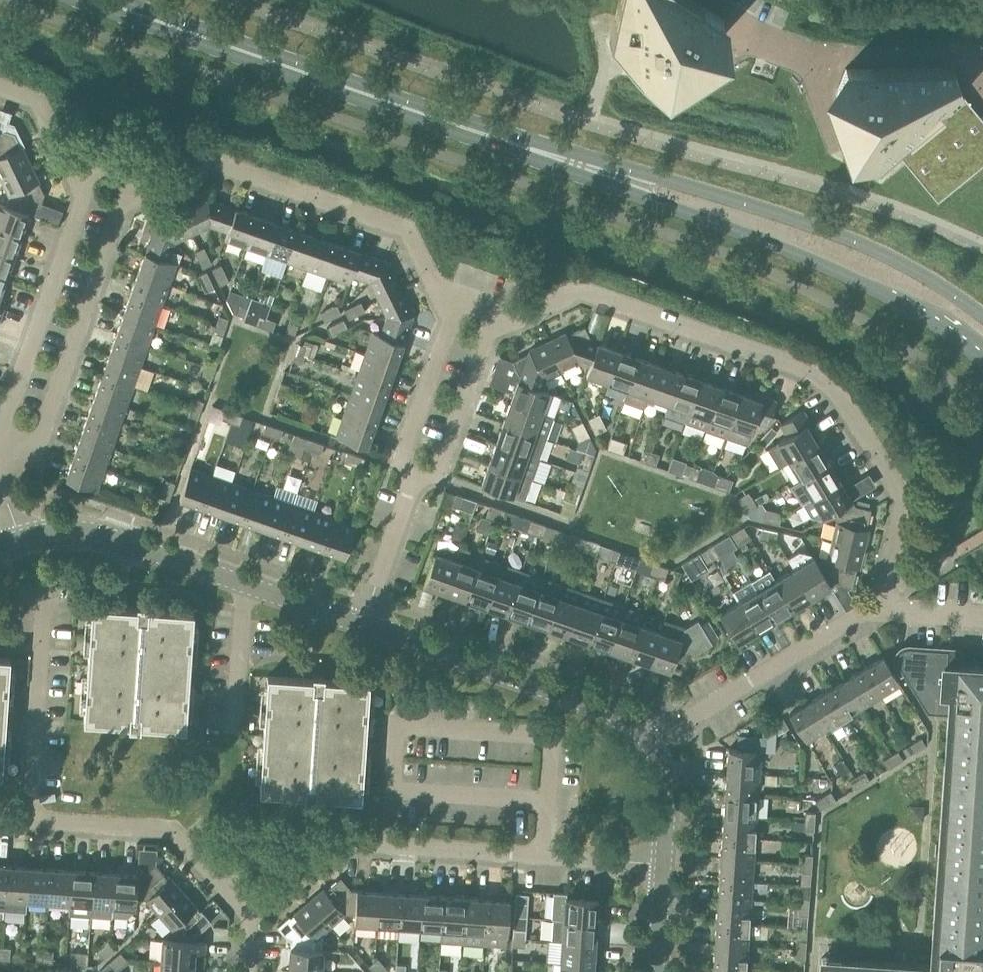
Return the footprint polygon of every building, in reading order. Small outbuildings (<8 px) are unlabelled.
[(696,0),(619,0),(611,38),(637,45),(639,69),(668,74),(715,45),(724,18),(696,0)] [(953,66),(845,67),(836,96),(853,145),(879,159),(900,145),(915,163),(944,198),(982,166),(982,118),(963,94),(953,66)] [(21,146),(19,142),(22,141),(14,125),(8,123),(5,130),(0,133),(0,176),(1,178),(31,164),(22,146),(21,146)] [(41,204),(44,194),(39,182),(40,182),(31,164),(1,178),(10,196),(7,205),(29,213),(30,209),(41,204)] [(182,212),(193,234),(210,225),(208,199),(182,212)] [(228,232),(237,209),(208,199),(210,225),(228,232)] [(0,203),(0,227),(22,234),(29,213),(7,205),(0,203)] [(228,232),(225,240),(246,247),(257,216),(237,209),(228,232)] [(193,234),(182,212),(155,225),(175,242),(193,234)] [(257,216),(246,247),(267,254),(278,223),(257,216)] [(298,231),(278,223),(267,254),(261,270),(282,277),(287,261),(298,231)] [(169,261),(169,260),(175,242),(155,225),(145,253),(169,261)] [(15,255),(22,234),(0,227),(0,250),(15,255)] [(308,268),(318,237),(298,231),(287,261),(308,268)] [(318,237),(308,268),(328,276),(339,245),(318,237)] [(349,283),(352,275),(360,252),(339,245),(328,276),(349,283)] [(200,250),(208,266),(213,264),(205,248),(200,250)] [(0,250),(0,273),(7,275),(15,255),(0,250)] [(208,266),(200,250),(196,252),(204,268),(208,266)] [(352,275),(370,281),(388,262),(360,252),(352,275)] [(177,263),(169,260),(169,261),(145,253),(138,273),(169,284),(177,263)] [(379,299),(401,289),(388,262),(370,281),(379,299)] [(222,265),(213,269),(221,286),(230,281),(222,265)] [(198,276),(206,292),(216,288),(208,272),(198,276)] [(131,294),(162,305),(169,284),(138,273),(131,294)] [(401,289),(379,299),(387,317),(413,315),(401,289)] [(124,314),(155,325),(162,305),(131,294),(124,314)] [(348,314),(364,306),(362,302),(346,310),(348,314)] [(248,307),(239,304),(236,313),(245,316),(248,307)] [(322,313),(326,322),(342,314),(338,305),(322,313)] [(262,306),(256,324),(264,327),(267,318),(271,309),(262,306)] [(364,306),(348,314),(350,319),(367,311),(364,306)] [(117,335),(148,345),(155,325),(124,314),(117,335)] [(229,318),(220,315),(217,324),(226,327),(229,318)] [(387,317),(381,334),(381,335),(404,343),(413,315),(387,317)] [(267,318),(264,327),(273,330),(276,321),(267,318)] [(329,328),(333,337),(349,329),(345,320),(329,328)] [(298,325),(289,322),(286,331),(295,334),(298,325)] [(214,332),(223,335),(226,327),(217,324),(214,332)] [(590,366),(598,343),(597,343),(592,341),(585,326),(567,335),(566,332),(548,341),(562,371),(580,362),(589,366),(590,366)] [(381,334),(373,332),(365,353),(396,364),(404,343),(381,335),(381,334)] [(110,355),(141,366),(148,345),(117,335),(110,355)] [(305,340),(304,345),(299,343),(296,351),(305,355),(317,359),(321,349),(318,348),(319,345),(305,340)] [(541,390),(541,389),(544,380),(562,371),(548,341),(530,350),(531,352),(513,361),(520,376),(518,381),(518,382),(541,390)] [(589,366),(586,374),(607,382),(619,351),(598,343),(590,366),(589,366)] [(293,360),(302,363),(305,355),(296,351),(293,360)] [(628,389),(639,358),(619,351),(607,382),(628,389)] [(396,364),(365,353),(358,373),(389,384),(396,364)] [(103,375),(134,386),(141,366),(110,355),(103,375)] [(206,366),(215,369),(218,361),(209,357),(206,366)] [(639,358),(628,389),(624,400),(644,408),(646,402),(659,365),(639,358)] [(653,404),(655,399),(669,403),(680,372),(659,365),(646,402),(653,404)] [(203,374),(213,378),(215,369),(206,366),(203,374)] [(669,403),(665,415),(685,422),(700,379),(680,372),(669,403)] [(351,394),(382,405),(389,384),(358,373),(351,394)] [(95,396),(126,407),(134,386),(103,375),(95,396)] [(700,379),(685,422),(705,429),(720,386),(700,379)] [(290,386),(281,382),(278,391),(287,394),(290,386)] [(549,392),(541,389),(541,390),(518,382),(511,402),(542,413),(549,392)] [(720,386),(705,429),(726,436),(741,394),(720,386)] [(275,399),(284,403),(287,394),(278,391),(275,399)] [(382,405),(351,394),(344,414),(375,425),(382,405)] [(768,426),(777,401),(763,396),(761,401),(741,394),(726,436),(747,444),(751,432),(755,422),(768,426)] [(88,416),(119,427),(126,407),(95,396),(88,416)] [(192,407),(201,410),(204,401),(195,398),(192,407)] [(503,423),(546,438),(553,417),(542,413),(511,402),(503,423)] [(189,415),(198,418),(201,410),(192,407),(189,415)] [(231,421),(234,412),(226,409),(223,418),(231,421)] [(780,424),(788,436),(767,448),(779,468),(789,461),(818,444),(807,426),(811,423),(803,410),(780,424)] [(240,424),(243,415),(234,412),(231,421),(240,424)] [(336,435),(367,446),(375,425),(344,414),(336,435)] [(596,416),(588,419),(592,427),(603,421),(599,414),(596,416)] [(81,436),(112,447),(119,427),(88,416),(81,436)] [(596,434),(606,429),(603,421),(592,427),(596,434)] [(583,422),(575,425),(572,427),(576,434),(587,429),(583,422)] [(496,443),(539,458),(546,438),(503,423),(496,443)] [(267,424),(263,433),(272,436),(275,427),(267,424)] [(772,426),(765,433),(771,439),(778,431),(772,426)] [(280,439),(284,430),(275,427),(272,436),(280,439)] [(579,442),(590,437),(587,429),(576,434),(579,442)] [(74,457),(105,468),(112,447),(81,436),(74,457)] [(611,437),(607,449),(615,451),(619,440),(611,437)] [(307,438),(301,457),(309,460),(313,450),(316,441),(307,438)] [(190,442),(181,439),(178,447),(187,451),(190,442)] [(623,454),(627,443),(619,440),(615,451),(623,454)] [(321,453),(324,444),(316,441),(313,450),(321,453)] [(489,464),(532,479),(539,458),(496,443),(489,464)] [(818,444),(789,461),(800,480),(801,480),(829,463),(818,444)] [(175,456),(184,459),(187,451),(178,447),(175,456)] [(577,466),(589,471),(594,456),(570,448),(566,459),(578,464),(577,466)] [(648,463),(651,452),(643,449),(639,460),(648,463)] [(348,452),(345,461),(353,464),(357,455),(348,452)] [(651,452),(648,463),(655,466),(659,454),(651,452)] [(362,467),(365,458),(357,455),(353,464),(362,467)] [(67,478),(98,489),(105,468),(74,457),(67,478)] [(684,463),(680,474),(688,477),(692,466),(684,463)] [(790,486),(801,504),(803,503),(840,481),(829,463),(801,480),(800,480),(790,486)] [(482,485),(524,500),(532,479),(489,464),(482,485)] [(700,469),(692,466),(688,477),(709,485),(714,471),(701,466),(700,469)] [(191,468),(180,499),(202,506),(212,475),(191,468)] [(222,513),(233,482),(212,475),(202,506),(222,513)] [(721,489),(725,477),(717,475),(713,486),(721,489)] [(725,477),(721,489),(729,492),(733,480),(725,477)] [(164,488),(173,491),(176,483),(167,480),(164,488)] [(852,500),(840,481),(803,503),(811,517),(821,519),(831,513),(831,512),(852,500)] [(233,482),(222,513),(242,520),(253,489),(233,482)] [(569,492),(580,495),(583,488),(572,484),(569,492)] [(161,497),(170,500),(173,491),(164,488),(161,497)] [(263,528),(274,497),(253,489),(242,520),(263,528)] [(580,495),(569,492),(566,499),(577,503),(580,495)] [(748,492),(738,498),(742,505),(752,499),(748,492)] [(452,505),(454,506),(452,510),(461,513),(462,509),(465,510),(469,498),(456,494),(452,505)] [(761,495),(753,500),(757,506),(764,501),(761,495)] [(274,497),(263,528),(283,535),(294,504),(274,497)] [(464,522),(469,524),(477,501),(472,499),(464,522)] [(746,513),(757,506),(753,500),(752,499),(742,505),(746,513)] [(832,541),(864,548),(869,529),(866,528),(871,509),(855,505),(852,500),(831,512),(831,513),(836,521),(832,541)] [(303,542),(314,511),(294,504),(283,535),(303,542)] [(490,505),(484,521),(492,524),(494,520),(498,508),(490,505)] [(498,508),(494,520),(502,522),(514,527),(518,515),(506,511),(498,508)] [(314,511),(303,542),(324,549),(335,518),(314,511)] [(766,511),(763,522),(771,524),(774,513),(766,511)] [(779,526),(781,517),(782,515),(774,513),(771,524),(779,526)] [(514,527),(527,531),(535,534),(539,523),(531,520),(518,515),(514,527)] [(345,556),(356,525),(335,518),(324,549),(345,556)] [(466,525),(457,522),(452,537),(461,540),(466,525)] [(543,537),(546,525),(539,523),(535,534),(543,537)] [(762,525),(759,537),(767,539),(770,527),(762,525)] [(750,537),(743,527),(736,531),(742,541),(750,537)] [(776,539),(778,529),(770,527),(767,539),(776,541),(776,539)] [(729,535),(735,546),(742,541),(736,531),(729,535)] [(571,534),(567,545),(575,548),(579,537),(571,534)] [(583,551),(587,539),(579,537),(575,548),(583,551)] [(725,538),(714,545),(706,549),(713,559),(720,555),(727,566),(738,559),(725,538)] [(488,541),(485,550),(494,553),(497,544),(488,541)] [(827,560),(819,565),(818,566),(831,586),(836,583),(852,587),(857,567),(859,568),(864,548),(832,541),(827,560)] [(612,548),(608,560),(616,562),(620,551),(612,548)] [(624,565),(628,554),(620,551),(616,562),(624,565)] [(801,551),(789,559),(795,569),(812,598),(831,586),(818,566),(819,565),(812,555),(801,551)] [(435,553),(424,585),(446,592),(456,561),(435,553)] [(682,564),(691,579),(709,569),(705,564),(699,553),(682,564)] [(501,564),(481,557),(477,568),(466,599),(486,606),(501,564)] [(641,558),(637,570),(657,577),(661,565),(641,558)] [(466,599),(477,568),(456,561),(446,592),(466,599)] [(507,613),(522,571),(501,564),(486,606),(507,613)] [(665,579),(669,568),(661,565),(657,577),(665,579)] [(776,580),(794,609),(812,598),(795,569),(776,580)] [(541,580),(542,578),(522,571),(507,613),(527,621),(541,580)] [(527,621),(548,628),(562,587),(562,585),(542,578),(541,580),(527,621)] [(758,592),(775,620),(794,609),(776,580),(758,592)] [(733,592),(739,603),(757,631),(775,620),(758,592),(751,581),(733,592)] [(562,585),(562,587),(548,628),(568,635),(583,592),(562,585)] [(588,642),(603,599),(583,592),(568,635),(588,642)] [(603,599),(588,642),(609,649),(624,606),(603,599)] [(720,615),(737,643),(757,631),(739,603),(720,615)] [(194,612),(149,609),(149,606),(137,605),(137,609),(92,605),(84,722),(129,725),(129,729),(141,730),(141,726),(186,729),(188,699),(189,689),(189,686),(191,655),(191,652),(192,642),(194,612)] [(640,625),(644,614),(624,606),(609,649),(629,656),(640,625)] [(664,621),(660,632),(649,663),(671,671),(679,648),(696,653),(713,643),(712,642),(719,638),(708,620),(701,625),(699,620),(686,628),(664,621)] [(660,632),(640,625),(629,656),(649,663),(660,632)] [(982,951),(982,669),(982,668),(981,668),(980,668),(979,668),(946,666),(948,650),(934,649),(910,648),(909,648),(908,648),(907,648),(906,648),(905,648),(904,648),(904,649),(903,649),(902,650),(901,650),(901,651),(900,651),(900,652),(899,652),(899,653),(898,654),(898,655),(897,656),(897,657),(897,658),(897,659),(897,660),(897,661),(897,662),(897,663),(898,663),(898,664),(898,665),(927,712),(948,714),(947,722),(931,955),(930,964),(914,963),(878,961),(853,959),(846,958),(838,958),(827,957),(822,957),(821,971),(980,971),(982,951)] [(3,775),(5,745),(5,742),(5,739),(5,738),(6,724),(7,709),(8,695),(8,693),(8,690),(9,688),(11,658),(0,657),(0,774),(3,775)] [(901,684),(884,657),(864,668),(881,696),(901,684)] [(881,696),(864,668),(846,680),(863,708),(881,696)] [(268,676),(260,792),(305,796),(304,799),(316,800),(317,796),(362,800),(364,770),(364,766),(364,763),(365,748),(366,734),(367,719),(368,716),(368,713),(370,683),(325,680),(325,676),(313,675),(313,679),(268,676)] [(863,708),(846,680),(827,691),(844,719),(863,708)] [(844,719),(827,691),(809,702),(826,730),(844,719)] [(790,714),(807,742),(826,730),(809,702),(790,714)] [(776,733),(771,725),(763,730),(768,738),(776,733)] [(763,737),(762,751),(775,752),(776,733),(768,738),(763,730),(763,737)] [(922,738),(911,744),(911,745),(912,747),(915,752),(926,745),(922,738)] [(911,745),(903,750),(907,757),(915,752),(912,747),(911,745)] [(729,749),(727,771),(760,774),(762,751),(729,749)] [(903,759),(898,751),(892,755),(897,763),(903,759)] [(883,760),(888,769),(897,763),(892,755),(883,760)] [(760,774),(727,771),(726,793),(759,795),(760,774)] [(855,777),(860,786),(870,780),(865,771),(855,777)] [(860,786),(855,777),(849,781),(854,789),(860,786)] [(816,801),(821,809),(836,800),(831,792),(816,801)] [(759,795),(726,793),(724,814),(757,817),(759,795)] [(805,820),(815,821),(816,812),(806,812),(805,820)] [(757,817),(724,814),(723,836),(756,838),(757,817)] [(815,821),(805,820),(805,830),(814,830),(815,821)] [(756,838),(723,836),(721,857),(754,860),(756,838)] [(802,863),(812,864),(813,854),(803,854),(802,863)] [(754,860),(721,857),(720,879),(753,881),(754,860)] [(812,864),(802,863),(802,872),(811,873),(812,864)] [(169,879),(156,864),(144,875),(138,874),(136,898),(137,898),(146,899),(160,914),(184,892),(171,877),(169,879)] [(27,900),(29,867),(8,865),(5,910),(26,912),(27,900)] [(49,901),(51,868),(29,867),(27,900),(49,901)] [(70,903),(73,870),(51,868),(49,901),(70,903)] [(73,870),(70,903),(92,904),(94,871),(73,870)] [(91,916),(112,918),(113,916),(116,873),(94,871),(92,904),(91,916)] [(136,907),(137,898),(136,898),(138,874),(116,873),(113,916),(129,917),(136,911),(136,907)] [(326,890),(324,888),(309,901),(330,926),(346,913),(356,914),(358,890),(351,890),(341,877),(326,890)] [(753,881),(720,879),(718,901),(751,903),(753,881)] [(801,884),(799,906),(809,907),(811,884),(801,884)] [(356,914),(355,923),(377,925),(379,892),(358,890),(356,914)] [(196,909),(198,907),(184,892),(160,914),(173,930),(172,939),(172,940),(196,941),(197,935),(212,922),(202,909),(199,912),(196,909)] [(379,892),(377,925),(399,926),(401,893),(379,892)] [(567,893),(554,892),(552,918),(554,919),(597,922),(599,899),(567,897),(567,893)] [(401,893),(399,926),(420,928),(423,895),(401,893)] [(516,902),(528,903),(528,894),(524,894),(516,893),(516,902)] [(423,895),(420,928),(442,929),(444,896),(423,895)] [(442,929),(441,941),(463,943),(466,898),(444,896),(442,929)] [(466,898),(463,943),(484,944),(487,899),(466,898)] [(507,946),(508,934),(510,901),(487,899),(484,944),(507,946)] [(292,919),(290,916),(277,926),(280,929),(291,942),(291,948),(314,950),(315,949),(315,939),(330,926),(309,901),(294,914),(295,916),(292,919)] [(751,903),(718,901),(717,922),(750,924),(751,903)] [(809,907),(799,906),(799,915),(808,916),(809,907)] [(514,929),(513,938),(525,938),(527,917),(515,916),(514,929)] [(554,919),(552,940),(562,941),(596,943),(597,922),(554,919)] [(750,924),(717,922),(715,944),(748,946),(750,924)] [(525,938),(513,938),(513,946),(525,947),(525,938)] [(117,948),(111,941),(109,939),(103,944),(110,953),(117,948)] [(205,952),(206,941),(196,941),(172,940),(172,939),(163,939),(162,961),(195,964),(196,951),(205,952)] [(796,949),(806,950),(807,941),(797,940),(796,949)] [(596,943),(562,941),(561,963),(594,965),(596,943)] [(110,953),(103,944),(96,950),(104,959),(110,953)] [(748,946),(715,944),(714,965),(747,967),(748,946)] [(10,960),(11,948),(2,948),(1,960),(10,960)] [(315,949),(314,950),(291,948),(289,970),(320,971),(322,971),(324,950),(315,949)] [(806,950),(796,949),(796,958),(805,959),(806,950)] [(44,963),(45,951),(37,950),(36,962),(44,963)] [(45,951),(44,963),(53,963),(54,951),(45,951)] [(72,952),(71,964),(79,965),(80,953),(72,952)] [(126,958),(121,952),(115,958),(122,967),(129,961),(126,958)] [(88,954),(80,953),(79,965),(88,965),(88,954)] [(116,971),(122,967),(115,958),(108,963),(116,971)] [(368,967),(372,971),(375,971),(382,966),(377,959),(375,961),(368,967)] [(195,964),(162,961),(161,971),(194,971),(195,964)] [(561,963),(560,971),(594,971),(594,965),(561,963)]
